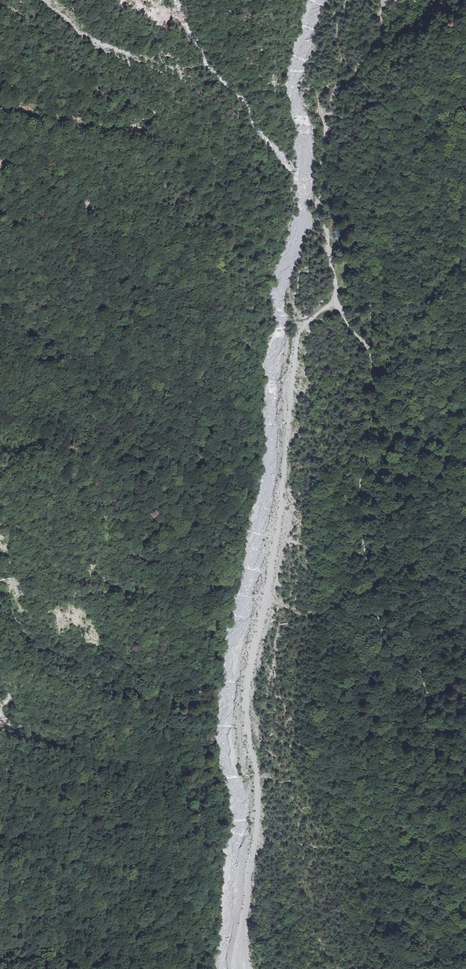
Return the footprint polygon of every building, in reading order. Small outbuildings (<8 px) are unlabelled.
[(342,236),(341,226),(332,226),(332,236),(342,236)]
